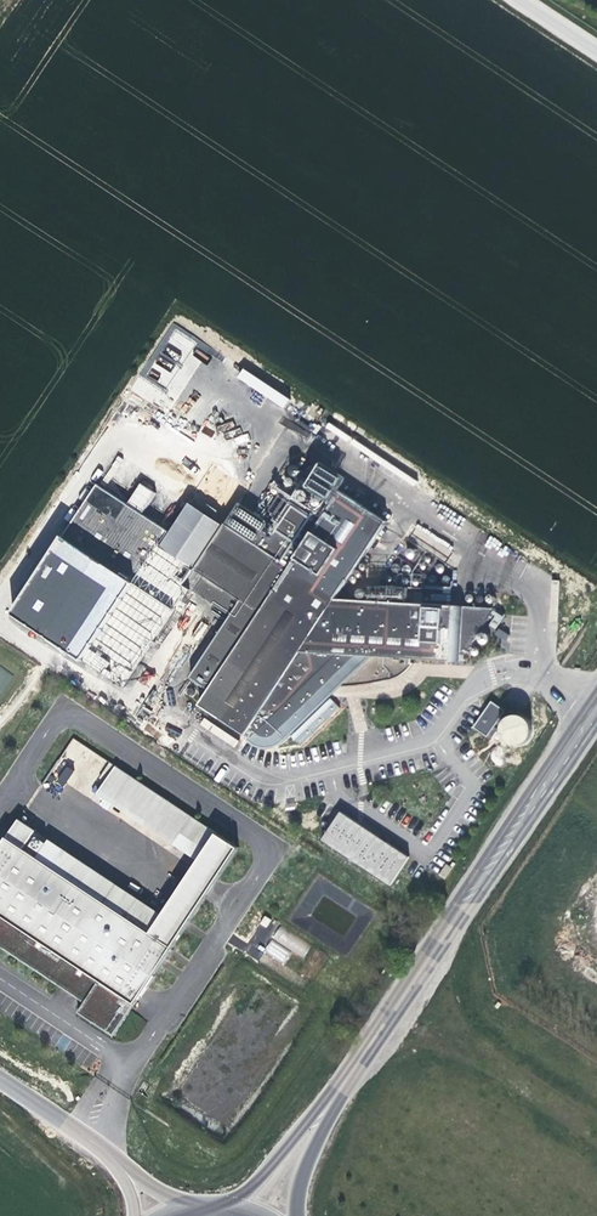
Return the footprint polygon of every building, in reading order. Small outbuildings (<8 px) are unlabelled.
[(125,503),(143,514),(156,493),(139,482),(125,503)] [(257,549),(221,524),(191,569),(181,585),(227,616),(186,677),(207,691),(197,706),(242,736),(244,734),(250,738),(246,743),(256,747),(268,747),(279,744),(330,689),(353,689),(371,685),(389,679),(401,673),(414,661),(456,662),(457,655),(461,655),(492,608),(332,600),(384,523),(337,492),(318,523),(287,503),(257,549)] [(191,569),(221,524),(180,496),(150,541),(191,569)] [(409,542),(448,557),(454,542),(415,527),(409,542)] [(504,707),(490,699),(473,726),(488,735),(490,732),(493,734),(498,726),(494,723),(504,707)] [(502,720),(501,728),(501,732),(504,737),(507,740),(512,742),(518,742),(524,741),(528,738),(531,732),(531,724),(530,720),(526,715),(520,712),(517,711),(510,712),(506,715),(502,720)] [(169,726),(166,733),(177,738),(180,731),(169,726)] [(55,768),(96,796),(115,768),(72,740),(55,768)] [(199,863),(217,835),(115,768),(96,796),(134,820),(199,863)] [(408,862),(340,817),(320,845),(389,890),(408,862)] [(37,833),(20,822),(0,852),(0,948),(85,1005),(79,1014),(114,1038),(204,899),(184,886),(163,917),(152,934),(91,894),(26,850),(37,833)] [(163,917),(37,833),(26,850),(91,894),(152,934),(163,917)] [(195,868),(216,882),(238,849),(217,835),(199,863),(195,868)] [(184,886),(204,899),(216,882),(195,868),(184,886)] [(391,926),(397,930),(404,920),(398,915),(391,926)] [(280,925),(272,938),(303,958),(311,946),(280,925)] [(272,939),(264,949),(254,942),(246,953),(257,961),(265,950),(283,964),(291,954),(272,939)]
